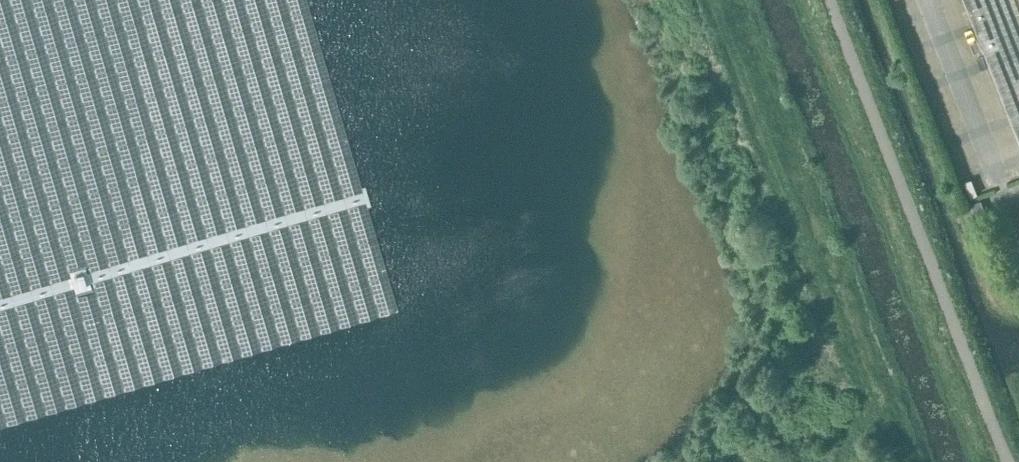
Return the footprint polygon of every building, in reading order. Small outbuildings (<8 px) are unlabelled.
[(1018,134),(1018,0),(967,0),(1018,134)]
